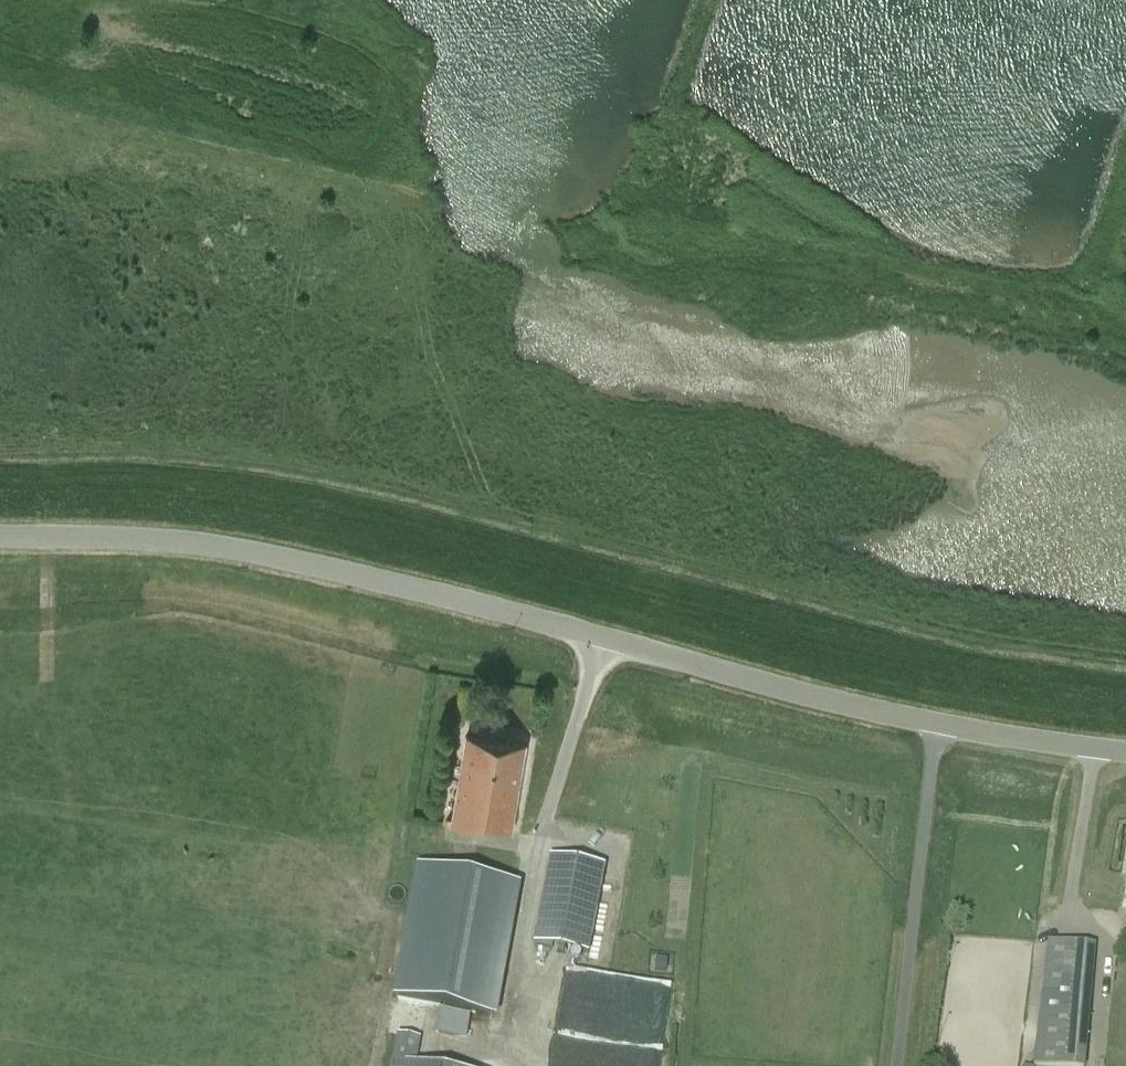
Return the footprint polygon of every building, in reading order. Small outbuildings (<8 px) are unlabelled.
[(466,734),(451,824),(510,833),(525,743),(466,734)] [(548,857),(533,945),(591,955),(606,867),(548,857)] [(422,869),(398,997),(468,1009),(474,973),(498,977),(515,886),(422,869)] [(1095,945),(1047,941),(1033,1065),(1084,1065),(1095,945)] [(436,1035),(468,1040),(472,1014),(440,1009),(436,1035)] [(553,1065),(660,1065),(663,1043),(558,1029),(553,1065)]
